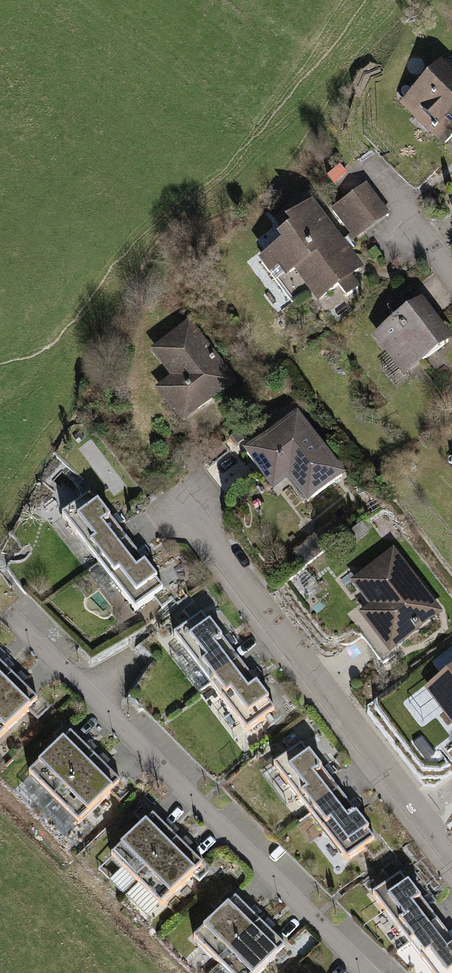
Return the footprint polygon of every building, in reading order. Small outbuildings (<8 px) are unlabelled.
[(451,153),(451,75),(443,65),(403,101),(451,154),(451,153)] [(391,215),(370,187),(328,217),(316,201),(268,237),(276,248),(256,262),(272,284),(288,272),(313,307),(365,269),(349,246),(391,215)] [(451,344),(451,341),(424,300),(374,334),(404,377),(451,344)] [(188,320),(145,349),(166,380),(152,388),(181,426),(238,389),(188,320)] [(308,509),(345,482),(298,418),(250,454),(275,488),(286,480),(308,509)] [(57,515),(130,610),(158,589),(84,494),(57,515)] [(386,652),(440,614),(392,546),(347,577),(365,602),(355,608),(386,652)] [(195,615),(170,635),(242,730),(268,710),(195,615)] [(38,697),(0,660),(0,735),(38,697)] [(443,707),(451,720),(451,700),(443,707)] [(73,821),(115,782),(68,731),(25,770),(73,821)] [(296,743),(269,764),(343,859),(370,838),(296,743)] [(155,903),(203,857),(154,808),(107,854),(155,903)] [(368,896),(429,972),(451,972),(451,946),(396,874),(368,896)] [(284,947),(234,893),(190,933),(226,972),(255,972),(284,947)]
